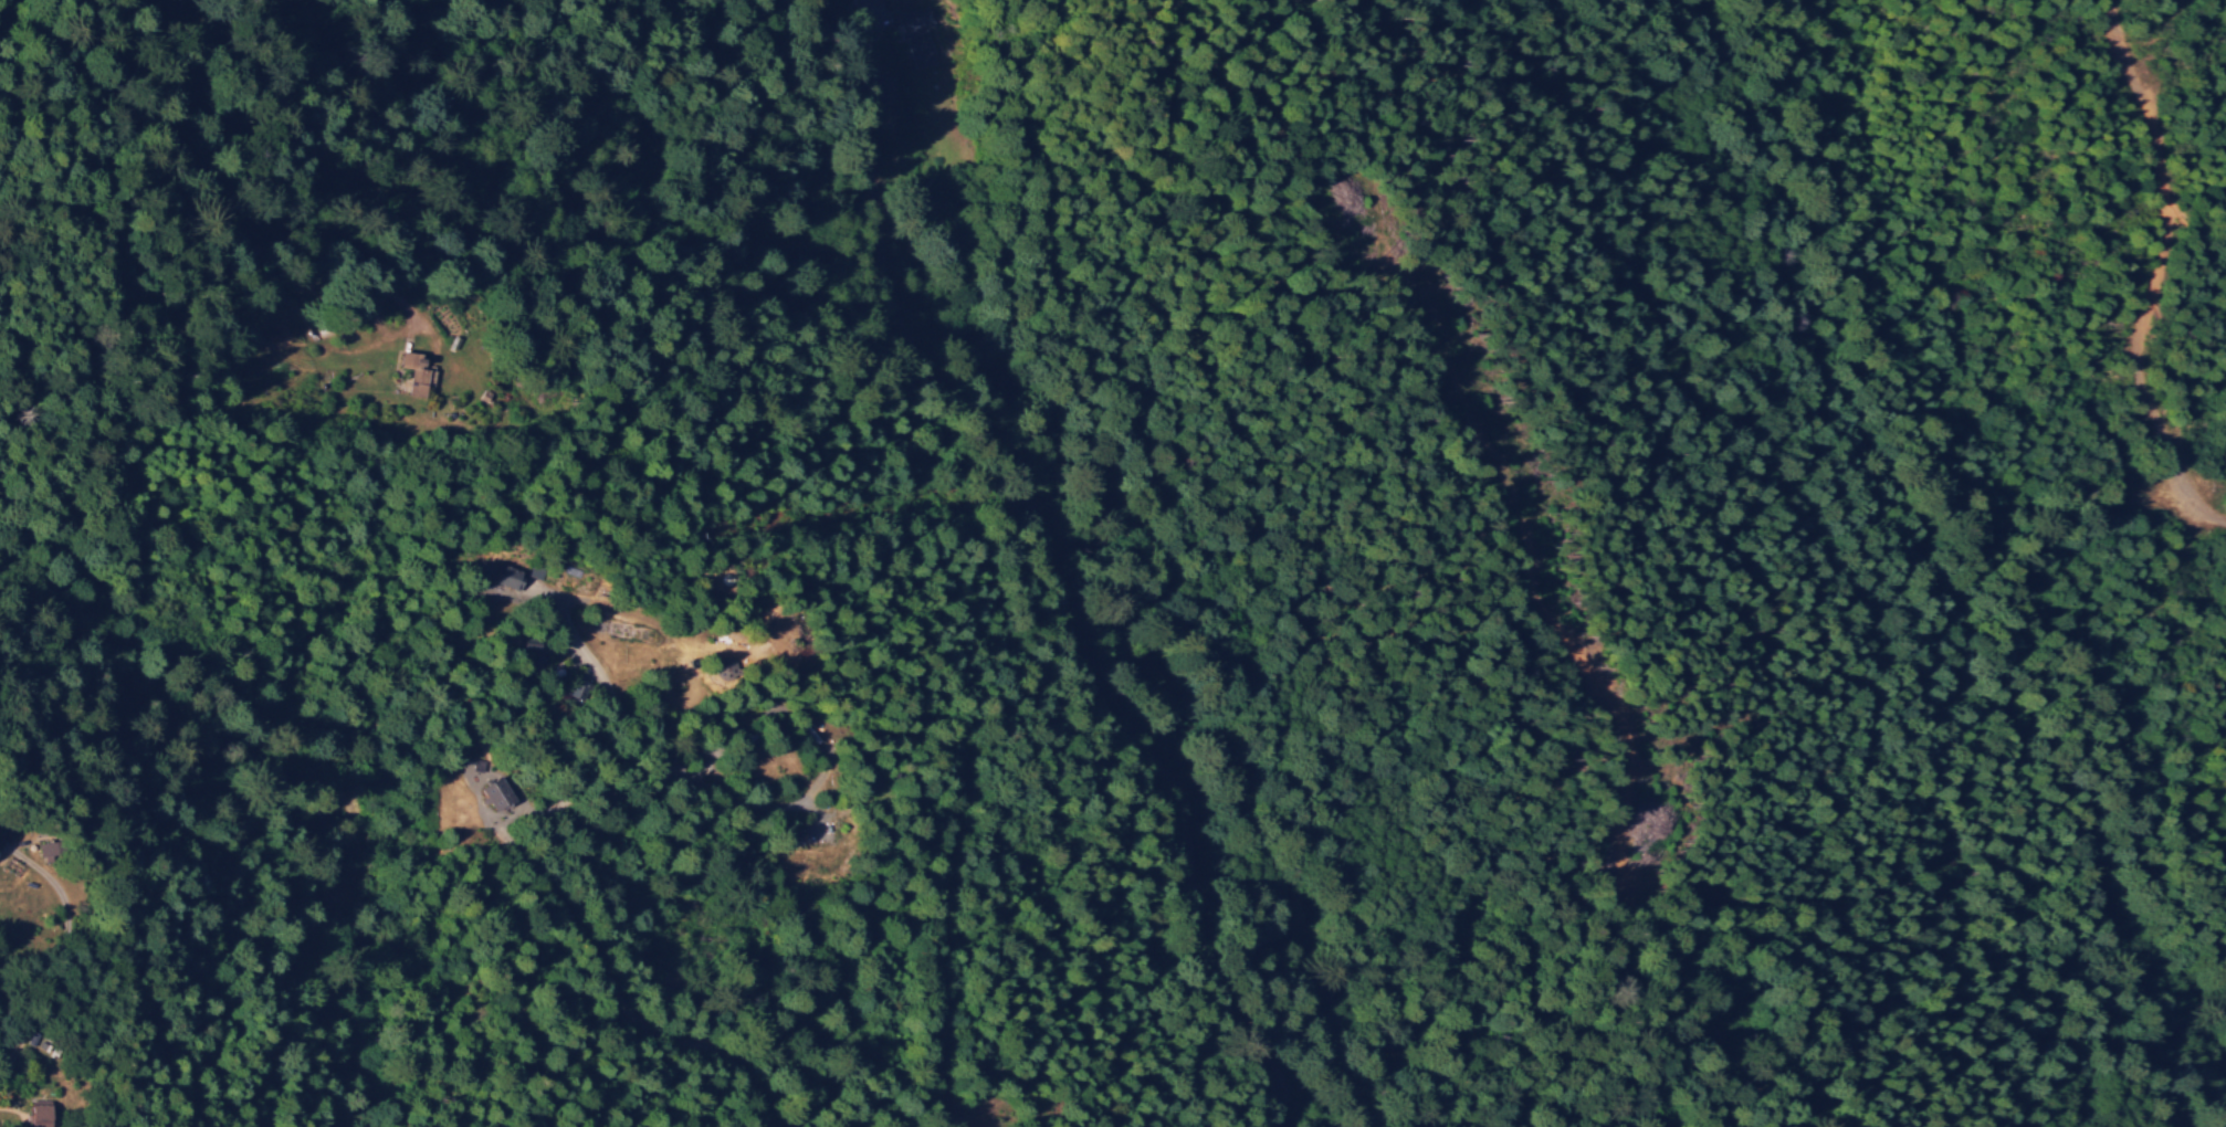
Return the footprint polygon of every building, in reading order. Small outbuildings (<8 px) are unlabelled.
[(401,367),(412,368),(409,395),(426,397),(429,369),(424,368),(425,353),(403,351),(401,367)] [(479,786),(487,802),(490,801),(495,810),(514,801),(500,775),(479,786)] [(54,1102),(34,1101),(33,1126),(53,1126),(54,1102)]
